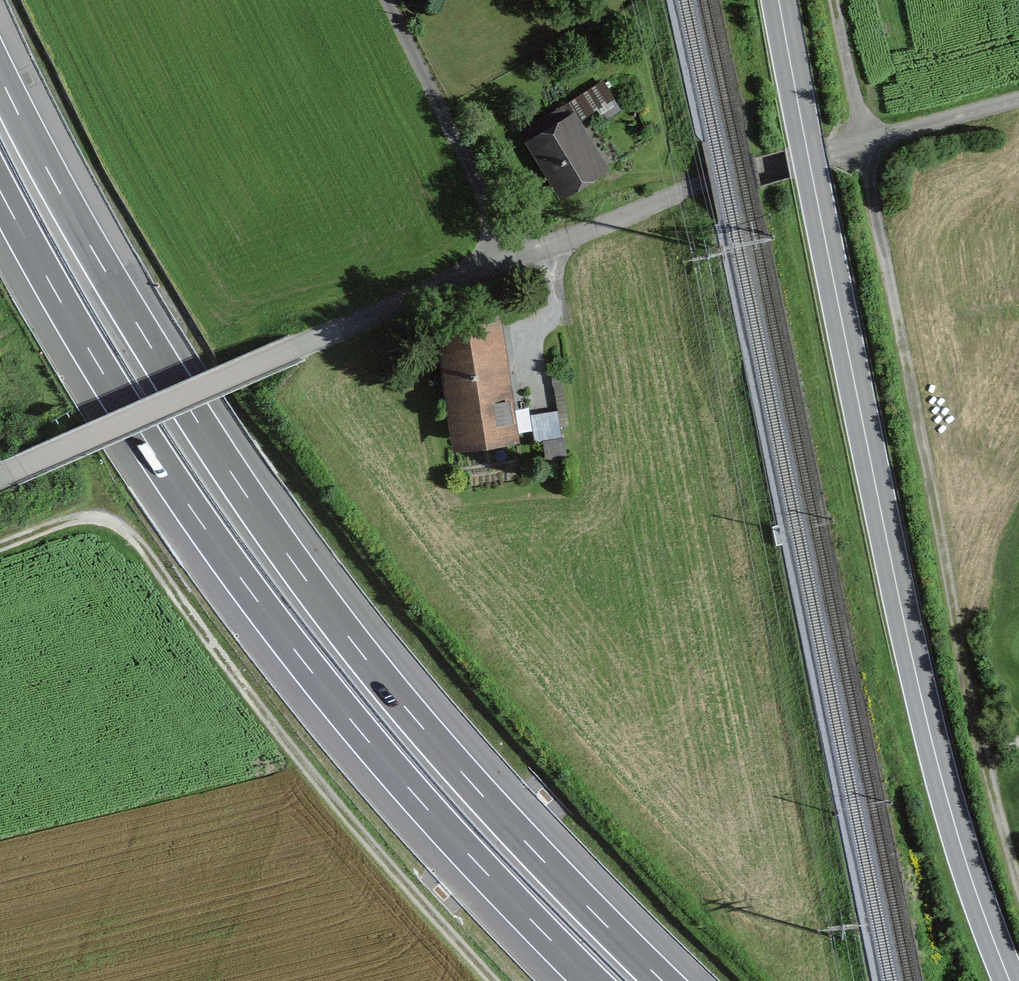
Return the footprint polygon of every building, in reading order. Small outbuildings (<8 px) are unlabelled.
[(614,103),(601,83),(576,99),(589,119),(614,103)] [(578,112),(529,140),(561,196),(610,168),(578,112)] [(459,448),(521,438),(502,319),(440,329),(459,448)] [(557,411),(532,414),(536,441),(561,438),(557,411)]
